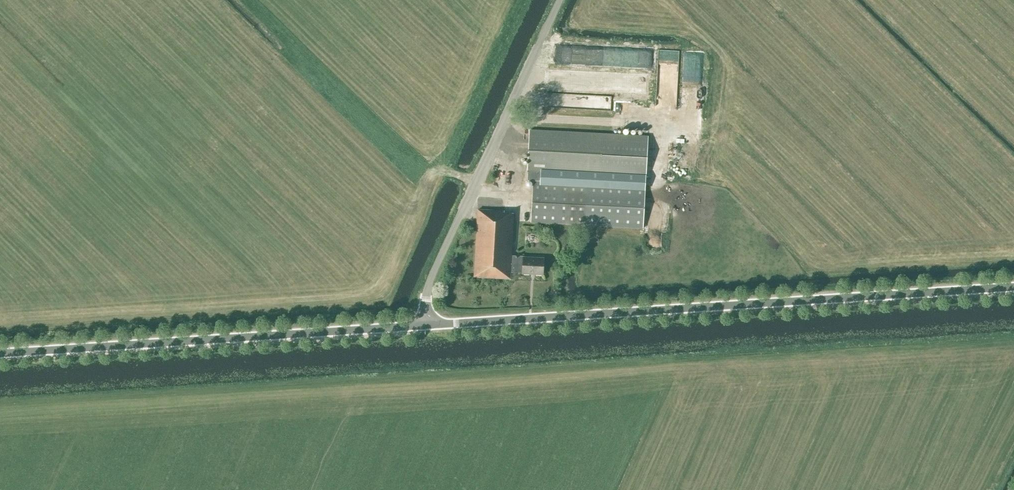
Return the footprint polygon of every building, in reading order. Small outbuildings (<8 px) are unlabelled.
[(612,65),(650,67),(651,51),(613,49),(612,65)] [(678,111),(680,51),(659,50),(657,110),(678,111)] [(612,109),(612,95),(583,95),(582,109),(612,109)] [(541,172),(601,176),(645,178),(647,137),(530,130),(527,172),(528,172),(527,181),(540,182),(541,172)] [(586,226),(588,185),(533,182),(531,223),(586,226)] [(490,210),(478,209),(474,277),(510,279),(511,272),(522,273),(543,274),(544,258),(524,257),(512,256),(514,213),(504,213),(505,211),(500,210),(500,202),(491,201),(490,210)]
